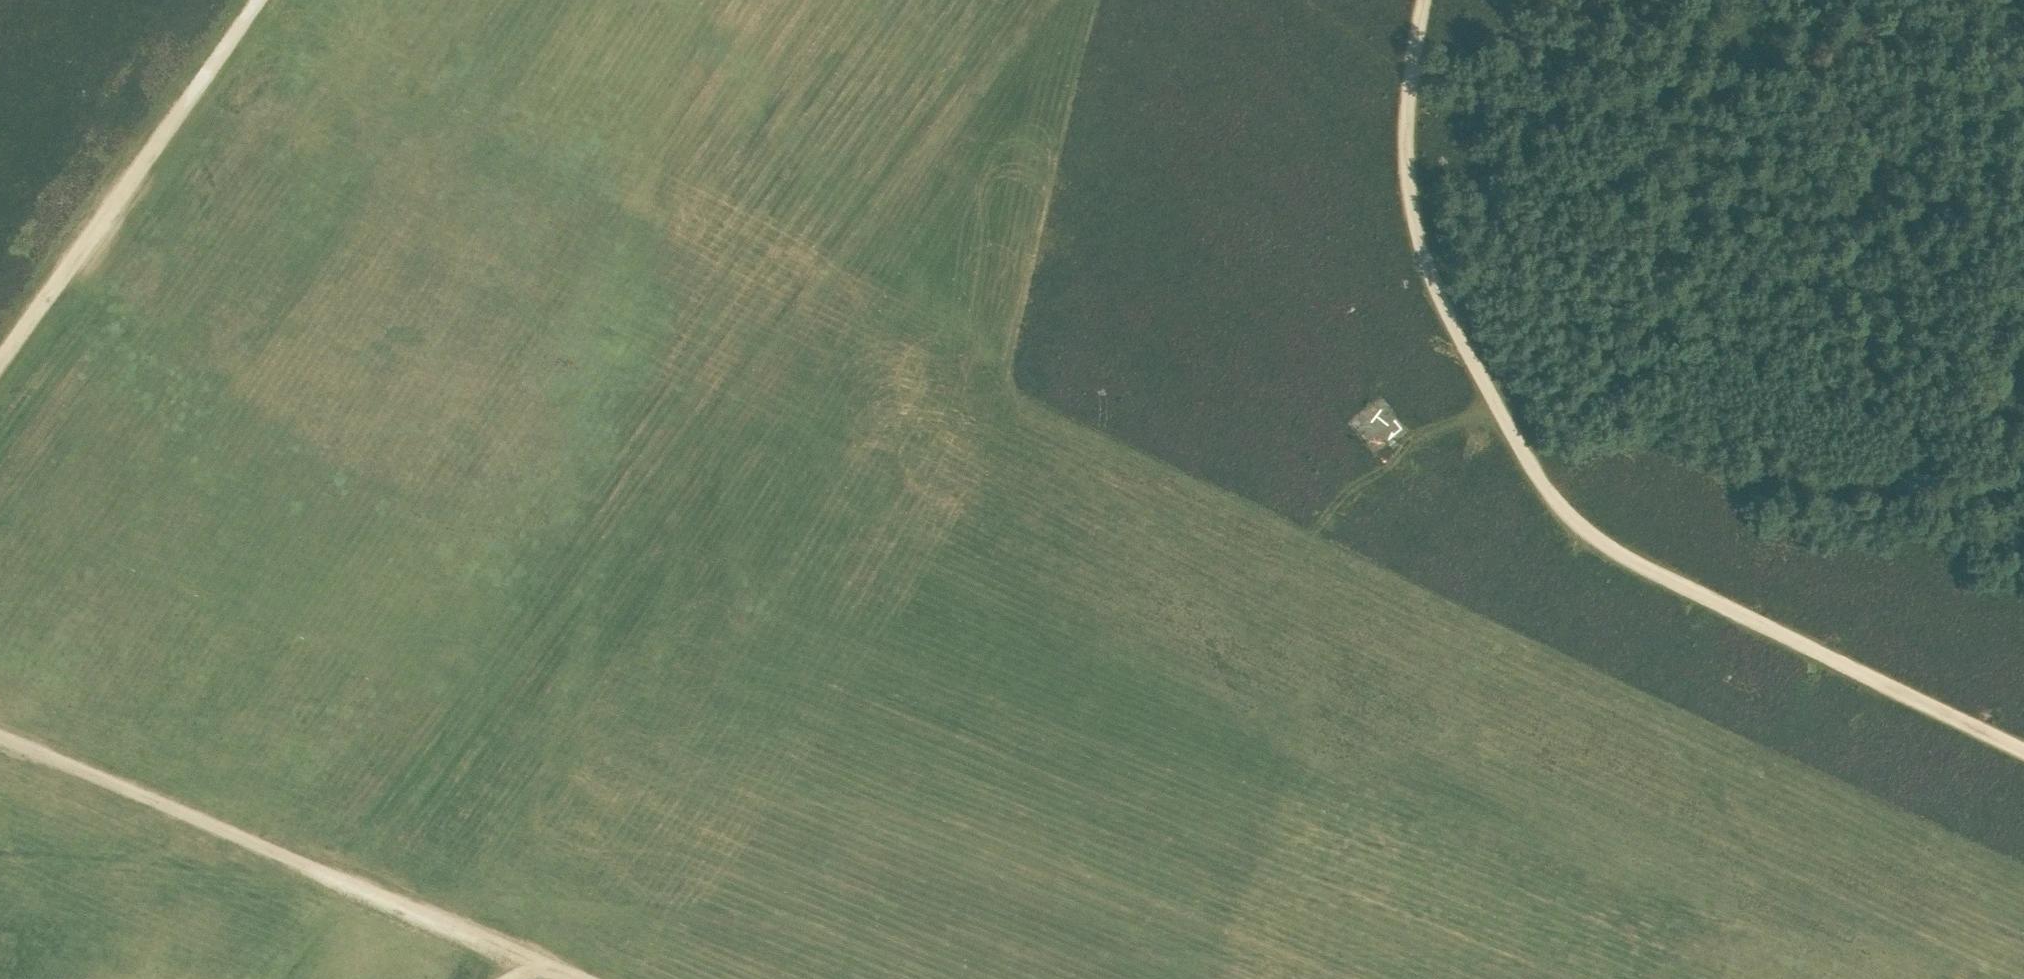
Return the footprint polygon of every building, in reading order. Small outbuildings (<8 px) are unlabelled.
[(1402,424),(1382,395),(1347,419),(1367,448),(1402,424)]
